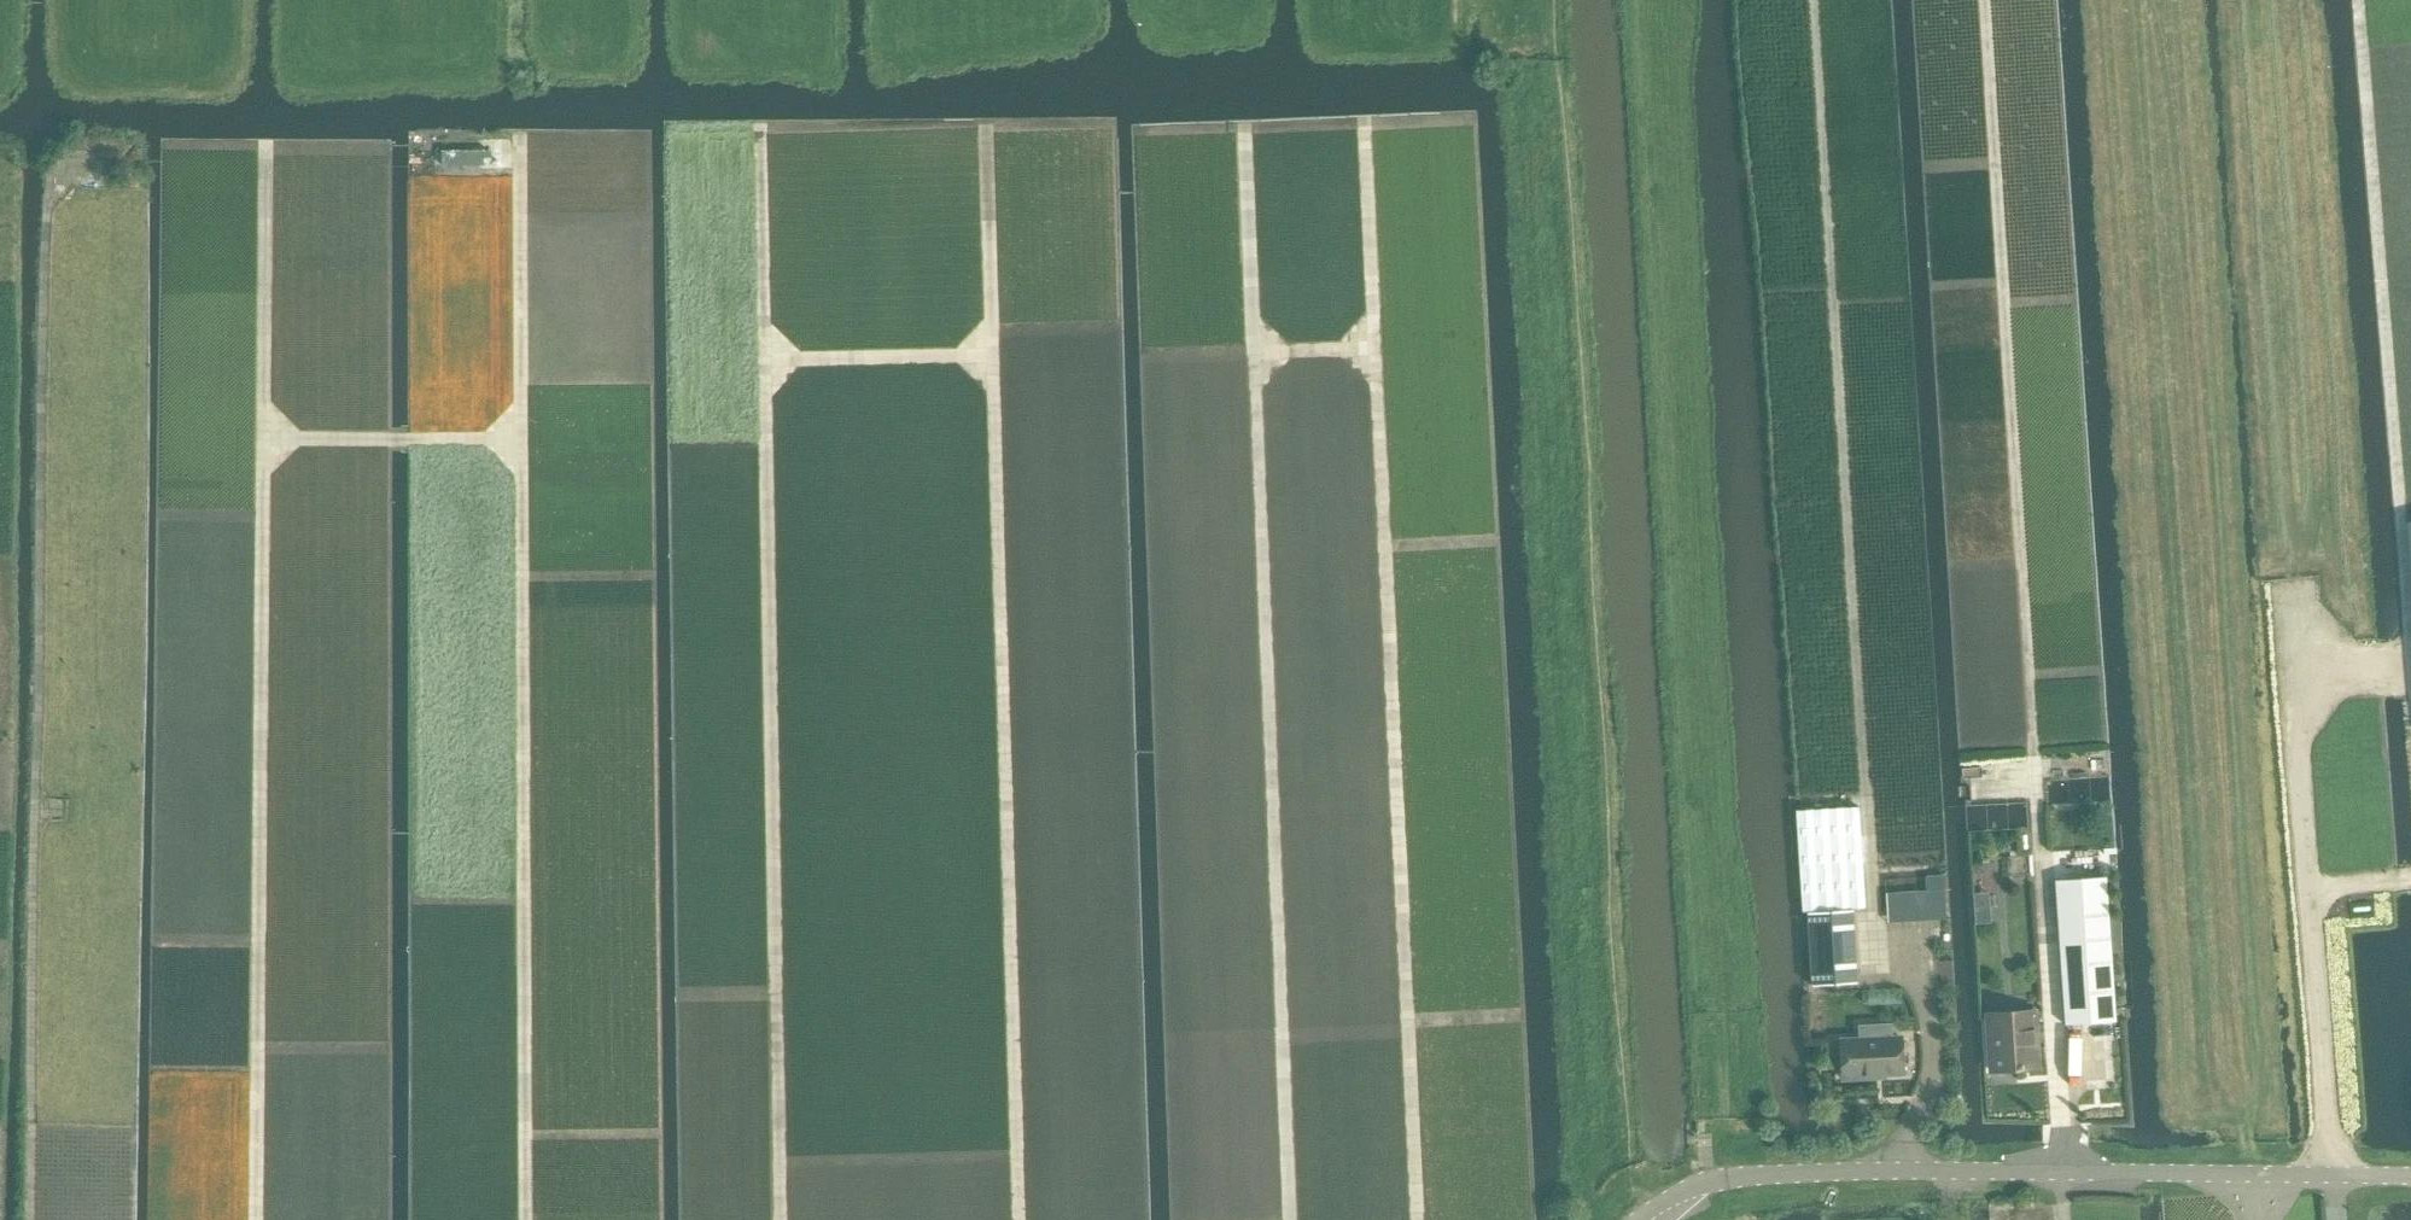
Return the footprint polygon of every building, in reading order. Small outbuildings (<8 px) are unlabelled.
[(491,152),(442,152),(442,167),(491,166),(491,152)] [(1859,807),(1796,810),(1802,913),(1807,913),(1849,910),(1852,910),(1865,909),(1859,807)] [(2105,877),(2055,881),(2064,1025),(2102,1022),(2115,1021),(2110,954),(2105,877)] [(1931,920),(1946,919),(1944,890),(1929,891),(1931,920)] [(1975,923),(1989,922),(1988,907),(1974,908),(1975,923)] [(1849,910),(1807,913),(1811,986),(1856,983),(1852,910),(1849,910)] [(2031,1068),(2029,1039),(2037,1038),(2035,1011),(1986,1015),(1990,1070),(2031,1068)] [(1859,1039),(1840,1040),(1842,1076),(1902,1073),(1900,1037),(1891,1038),(1891,1024),(1859,1026),(1859,1039)]
